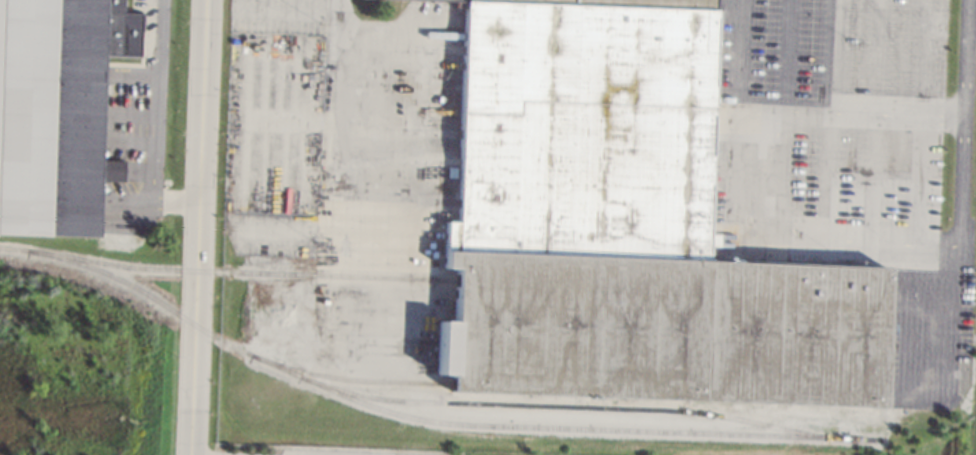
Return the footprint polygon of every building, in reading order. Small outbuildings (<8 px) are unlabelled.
[(91,239),(0,235),(0,0),(124,0),(124,9),(144,10),(142,57),(99,56),(95,160),(123,161),(122,180),(94,179),(91,239)] [(466,1),(439,0),(716,0),(716,11),(706,261),(888,268),(883,407),(883,409),(450,392),(450,391),(451,377),(434,377),(436,322),(453,323),(455,267),(443,267),(445,222),(458,223),(458,205),(466,1)]
